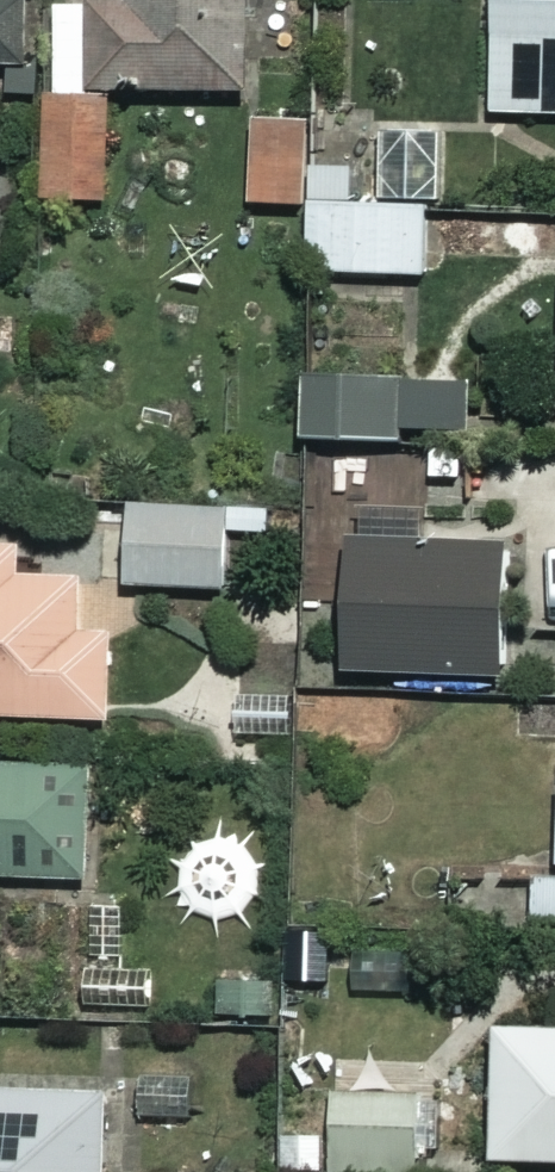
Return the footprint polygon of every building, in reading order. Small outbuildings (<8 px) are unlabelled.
[(26,72),(26,0),(0,0),(0,72),(26,72)] [(130,11),(57,12),(58,98),(253,96),(252,0),(129,0),(130,11)] [(496,118),(554,118),(554,0),(497,0),(496,118)] [(115,212),(113,105),(52,106),(54,214),(115,212)] [(312,125),(255,125),(255,210),(311,210),(312,125)] [(429,212),(312,213),(313,281),(429,280),(429,212)] [(473,385),(306,384),(306,448),(472,449),(473,385)] [(228,513),(129,510),(127,589),(226,592),(228,513)] [(111,727),(114,637),(81,636),(82,586),(19,585),(20,552),(0,552),(0,724),(111,727)] [(504,556),(352,554),(350,683),(502,685),(504,556)] [(0,775),(0,885),(87,888),(91,778),(0,775)] [(275,1022),(278,907),(224,906),(222,1021),(275,1022)] [(498,1040),(495,1169),(554,1170),(554,1041),(498,1040)] [(421,1086),(335,1087),(336,1171),(422,1171),(421,1086)] [(0,1098),(0,1171),(107,1171),(108,1101),(0,1098)]
